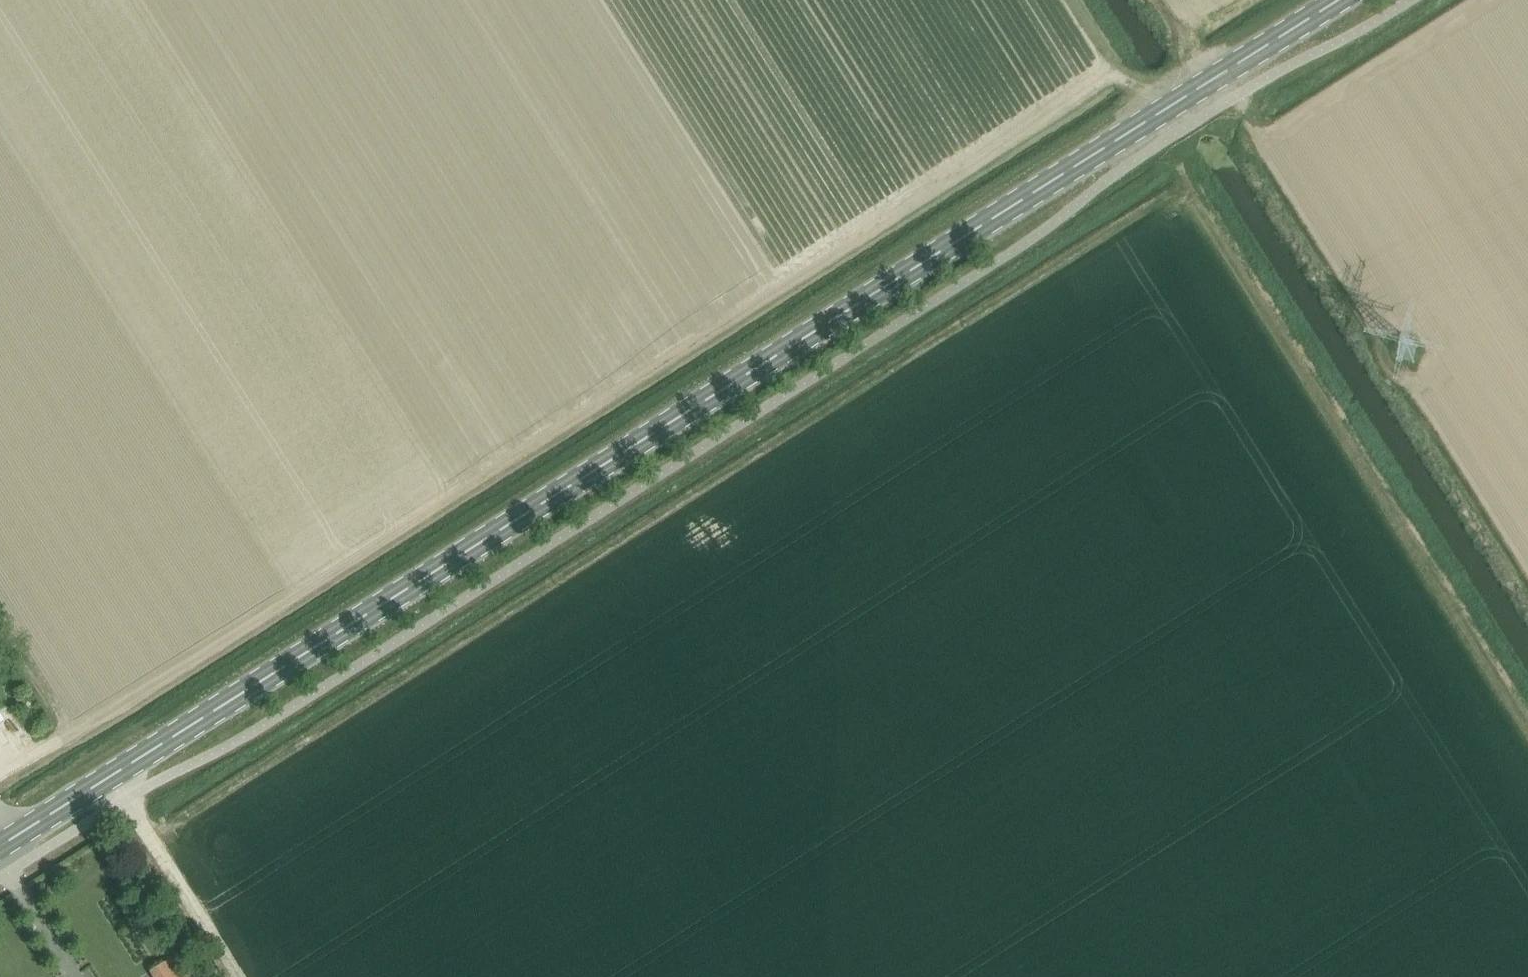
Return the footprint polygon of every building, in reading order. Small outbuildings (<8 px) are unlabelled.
[(12,695),(17,703),(23,700),(17,691),(12,695)] [(167,960),(150,972),(153,976),(178,976),(167,960)]
